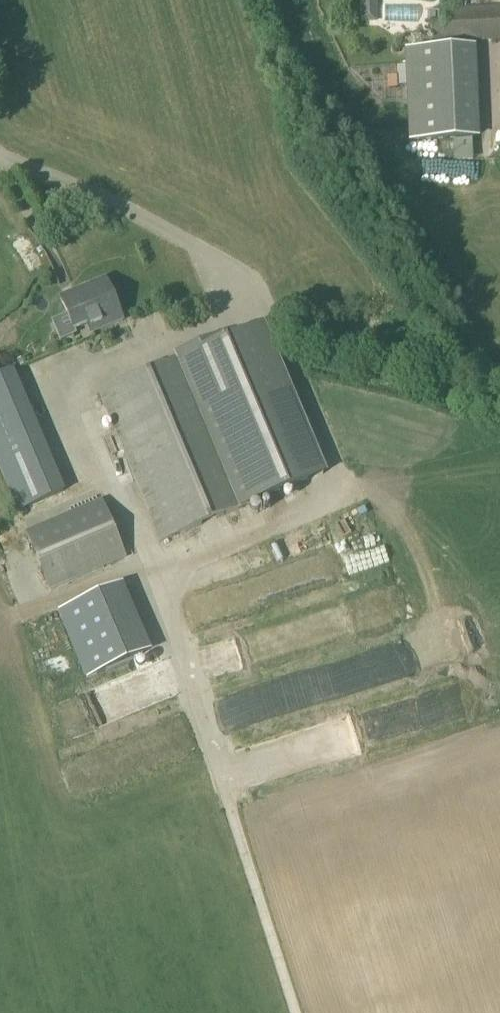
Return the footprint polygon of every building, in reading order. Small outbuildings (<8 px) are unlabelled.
[(377,0),(361,0),(360,23),(377,24),(377,0)] [(499,40),(499,9),(444,11),(445,43),(499,40)] [(409,142),(479,138),(474,47),(404,50),(409,142)] [(98,331),(122,321),(105,281),(60,299),(73,331),(94,323),(98,331)] [(323,474),(261,326),(225,341),(222,335),(177,354),(180,360),(100,394),(162,542),(323,474)] [(63,493),(12,372),(0,377),(0,467),(19,512),(63,493)] [(49,590),(125,558),(102,502),(26,534),(49,590)] [(356,556),(330,566),(338,586),(364,575),(356,556)] [(221,616),(235,610),(225,587),(211,593),(221,616)] [(238,732),(241,740),(265,733),(263,725),(238,732)]
